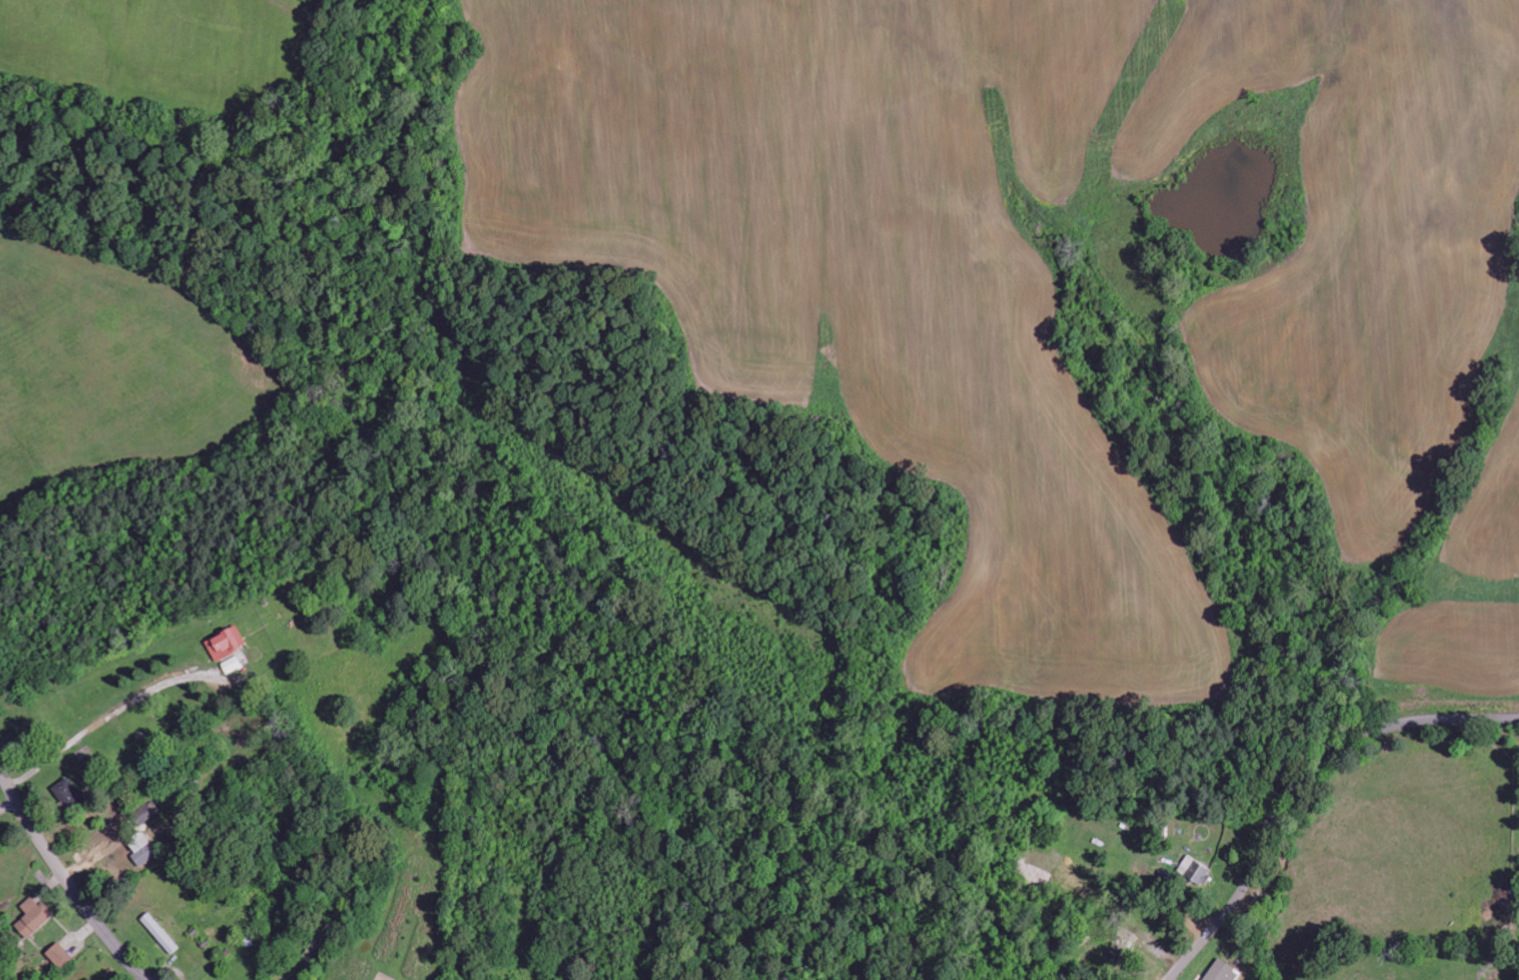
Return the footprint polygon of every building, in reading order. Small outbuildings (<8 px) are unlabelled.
[(215,662),(247,647),(237,626),(205,641),(215,662)] [(244,668),(238,656),(222,663),(228,675),(244,668)] [(52,789),(67,810),(82,800),(67,778),(52,789)] [(129,849),(140,867),(156,858),(148,844),(141,848),(138,844),(129,849)] [(1213,870),(1187,855),(1177,873),(1203,888),(1213,870)] [(43,902),(39,905),(32,897),(21,907),(28,914),(15,926),(28,940),(55,915),(43,902)] [(180,947),(149,912),(141,919),(172,954),(180,947)] [(1118,962),(1132,931),(1119,925),(1104,956),(1118,962)] [(73,957),(59,942),(47,953),(61,969),(73,957)] [(1219,958),(1203,979),(1236,979),(1241,973),(1219,958)]
